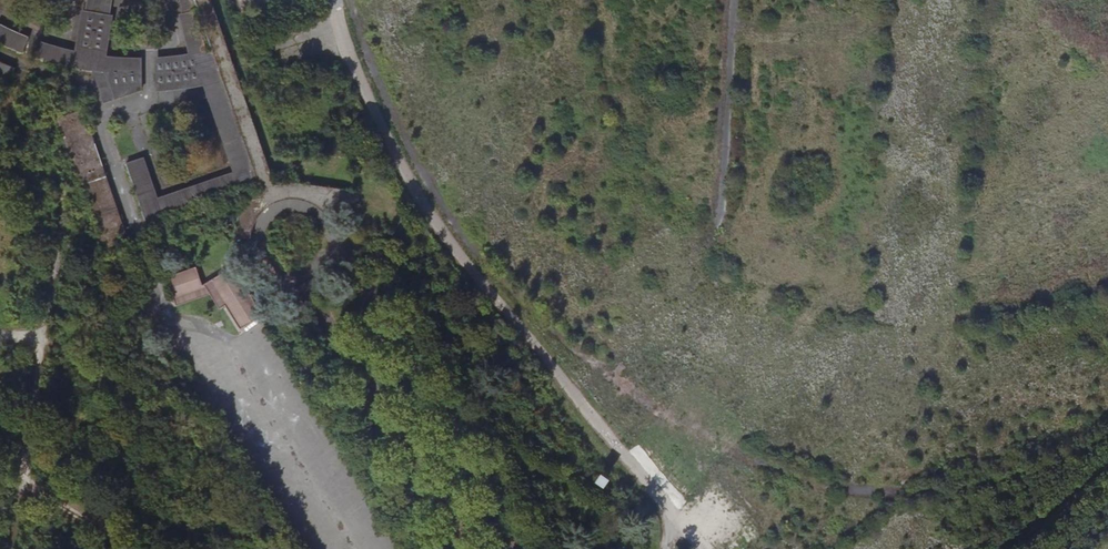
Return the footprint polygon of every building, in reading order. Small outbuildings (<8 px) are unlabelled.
[(8,0),(0,0),(0,14),(8,0)] [(84,10),(109,13),(111,0),(85,0),(84,10)] [(182,12),(197,8),(195,0),(179,0),(182,12)] [(258,183),(259,183),(261,191),(254,197),(245,208),(240,218),(236,232),(235,239),(253,239),(256,228),(262,216),(269,209),(281,202),(291,201),(303,201),(312,204),(320,209),(325,214),(339,204),(351,205),(353,192),(343,188),(318,183),(303,183),(288,183),(276,184),(237,73),(212,0),(195,0),(197,8),(212,51),(258,183)] [(258,183),(212,51),(207,52),(197,8),(182,12),(192,55),(157,59),(158,87),(205,83),(235,173),(157,200),(143,159),(128,163),(147,220),(258,183)] [(104,48),(109,13),(84,10),(78,44),(104,48)] [(0,28),(0,42),(1,42),(24,53),(28,41),(15,36),(0,28)] [(112,59),(102,57),(92,55),(77,52),(69,51),(41,44),(36,58),(67,67),(95,72),(105,74),(112,99),(139,90),(138,60),(127,60),(112,59)] [(102,57),(104,48),(78,44),(77,52),(92,55),(102,57)] [(15,78),(18,69),(0,61),(0,72),(15,78)] [(105,102),(112,99),(105,74),(95,72),(105,102)] [(58,118),(59,120),(81,184),(84,182),(103,235),(100,236),(106,253),(126,246),(121,230),(125,228),(83,109),(58,118)] [(196,267),(168,276),(176,305),(209,294),(220,309),(225,304),(240,329),(263,315),(234,267),(202,285),(196,267)]
